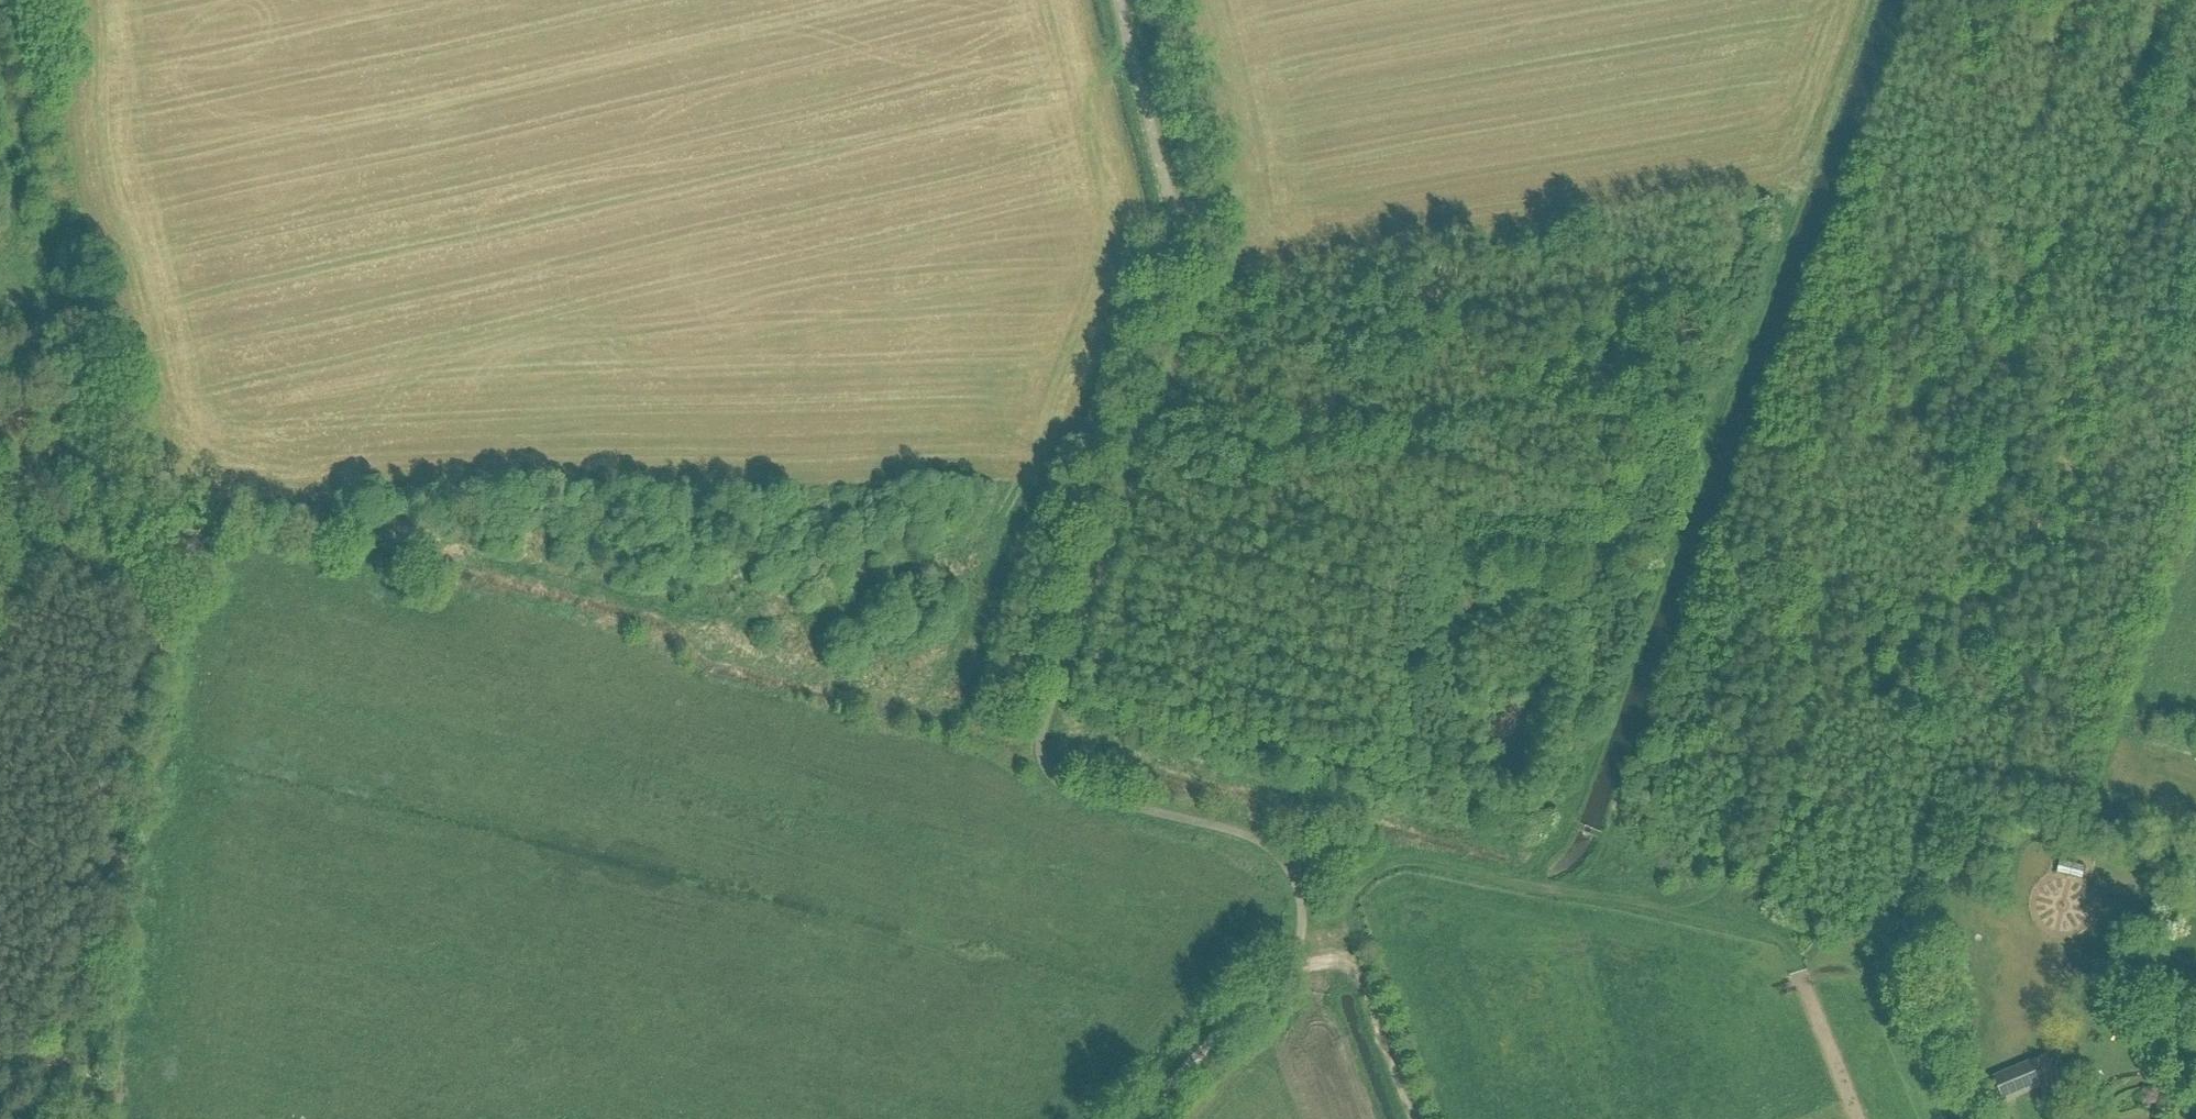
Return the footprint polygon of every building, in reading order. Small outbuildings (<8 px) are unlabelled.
[(1993,1077),(2003,1102),(2042,1086),(2031,1061),(1993,1077)]
